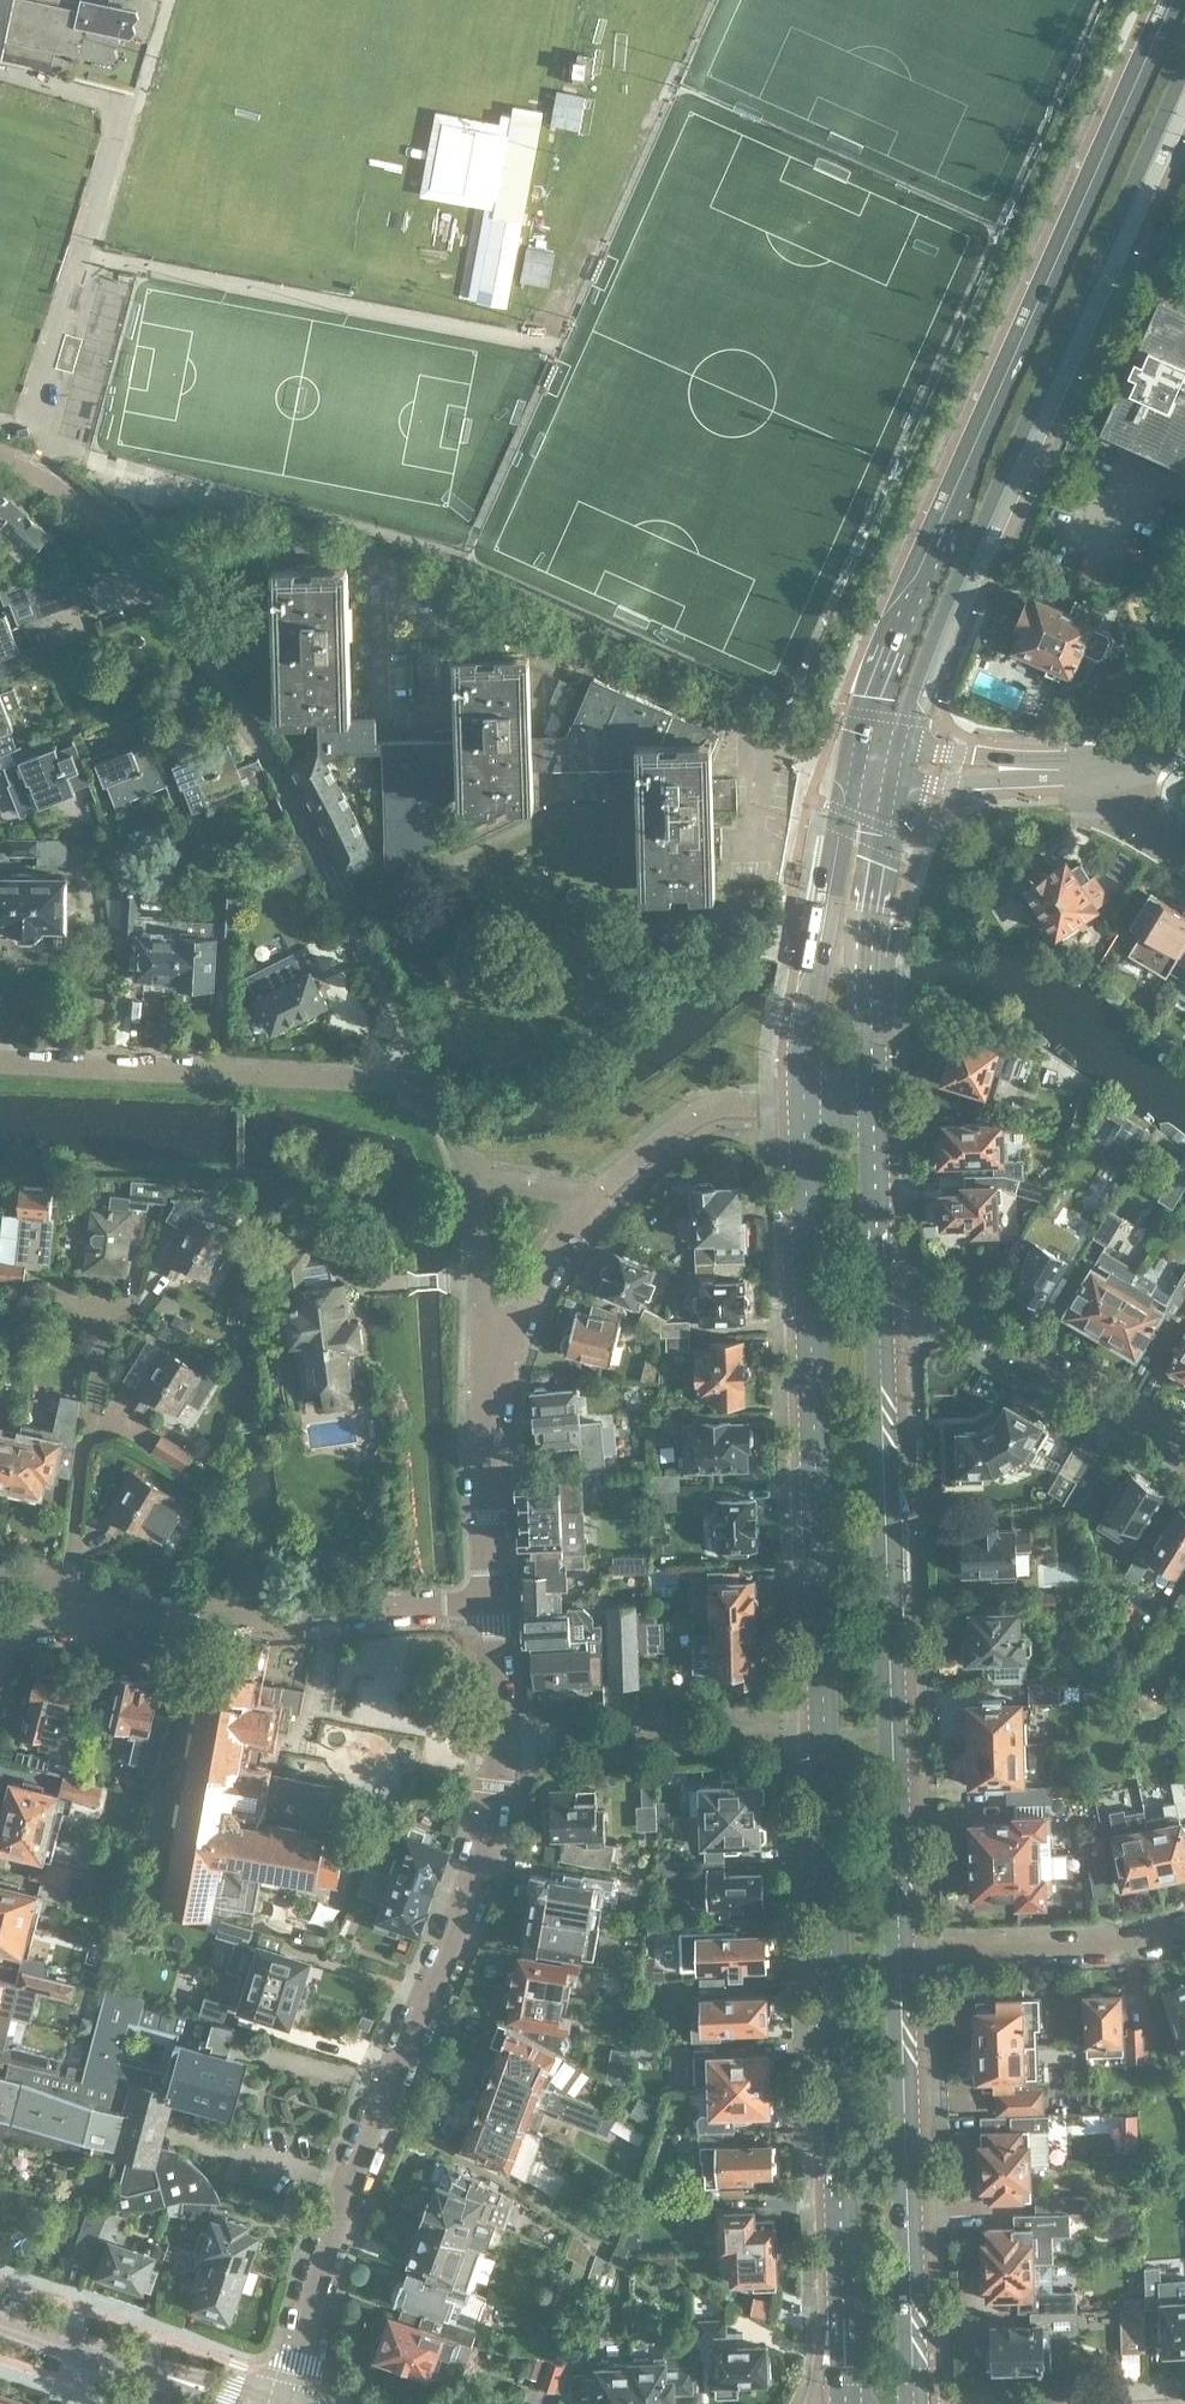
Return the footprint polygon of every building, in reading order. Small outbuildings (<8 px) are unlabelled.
[(5,39),(13,0),(0,0),(0,38),(5,39)] [(27,45),(36,46),(35,67),(120,104),(123,114),(144,117),(127,158),(127,165),(130,173),(132,179),(137,185),(195,207),(246,0),(160,0),(157,10),(101,0),(41,0),(38,7),(31,3),(27,45)] [(1104,428),(1184,465),(1184,309),(1162,298),(1139,349),(1147,353),(1144,359),(1136,356),(1129,371),(1137,374),(1134,381),(1126,377),(1104,428)] [(6,545),(5,546),(25,564),(32,557),(52,534),(3,488),(0,491),(0,539),(6,545)] [(59,556),(63,562),(71,573),(79,571),(82,570),(67,550),(59,556)] [(320,748),(291,763),(317,815),(345,873),(356,868),(361,878),(394,862),(445,837),(444,771),(466,771),(467,802),(527,800),(526,769),(645,767),(648,891),(709,889),(709,856),(704,856),(703,841),(721,840),(721,824),(708,825),(706,766),(720,731),(594,676),(568,736),(525,737),(523,659),(463,661),(465,738),(455,739),(455,729),(436,729),(436,739),(377,741),(376,719),(328,720),(328,713),(345,713),(341,571),(287,572),(287,588),(281,588),(285,714),(319,713),(320,748)] [(78,572),(65,574),(76,603),(88,598),(78,572)] [(76,603),(65,574),(52,577),(64,608),(76,603)] [(64,608),(52,577),(40,579),(53,612),(64,608)] [(42,617),(53,612),(40,579),(28,581),(42,617)] [(42,617),(28,581),(17,583),(31,621),(42,617)] [(31,621),(17,583),(15,583),(16,585),(21,598),(10,603),(17,622),(18,626),(31,621)] [(1026,628),(1016,648),(1022,651),(1020,654),(1032,659),(1033,656),(1046,662),(1041,672),(1043,677),(1058,685),(1065,682),(1069,673),(1072,675),(1076,666),(1078,667),(1081,661),(1079,660),(1083,653),(1088,655),(1099,660),(1107,658),(1116,639),(1112,632),(1101,627),(1107,614),(1076,600),(1070,613),(1032,596),(1026,609),(1022,610),(1020,616),(1021,619),(1018,625),(1026,628)] [(13,628),(11,624),(6,613),(0,615),(0,678),(24,669),(17,651),(21,649),(13,628)] [(551,701),(563,706),(572,682),(560,677),(551,701)] [(0,692),(0,754),(18,747),(11,730),(15,728),(1,692),(0,692)] [(542,730),(554,735),(564,711),(552,706),(542,730)] [(56,746),(20,760),(4,767),(9,782),(6,783),(18,814),(41,807),(56,801),(54,797),(91,782),(75,743),(58,750),(56,746)] [(117,747),(93,756),(107,793),(111,791),(118,809),(133,802),(132,798),(168,783),(153,744),(135,751),(133,747),(119,753),(117,747)] [(267,784),(257,759),(238,767),(230,747),(212,754),(210,750),(174,764),(183,786),(184,786),(195,810),(211,804),(209,800),(245,786),(248,793),(267,784)] [(39,854),(38,854),(38,864),(68,864),(68,838),(39,838),(39,840),(39,854)] [(39,840),(8,840),(8,855),(38,854),(39,854),(39,840)] [(248,865),(270,865),(270,853),(248,853),(248,865)] [(1138,871),(1142,864),(1129,857),(1125,864),(1138,871)] [(1072,868),(1067,861),(1047,874),(1042,873),(1037,874),(1033,876),(1031,879),(1029,881),(1029,885),(1027,886),(1027,888),(1019,894),(1019,898),(1028,911),(1031,912),(1040,906),(1057,932),(1096,906),(1102,894),(1081,862),(1072,868)] [(0,877),(0,927),(12,927),(12,934),(19,941),(34,941),(42,933),(42,927),(67,928),(67,877),(35,877),(35,872),(8,872),(8,877),(0,877)] [(124,892),(124,899),(122,927),(139,928),(140,893),(124,892)] [(1150,892),(1130,924),(1141,931),(1128,953),(1166,976),(1171,969),(1176,960),(1184,945),(1184,914),(1150,892)] [(236,897),(220,896),(219,932),(235,933),(236,897)] [(182,936),(179,983),(214,985),(217,923),(182,921),(182,936)] [(163,982),(179,983),(182,936),(141,934),(138,976),(159,977),(159,980),(163,982)] [(247,978),(257,998),(273,1030),(327,1003),(311,971),(303,975),(293,954),(247,978)] [(1176,960),(1171,969),(1184,977),(1184,965),(1176,960)] [(974,1028),(970,1040),(958,1036),(952,1057),(950,1057),(943,1080),(993,1095),(999,1076),(1009,1079),(1017,1053),(998,1048),(1001,1036),(974,1028)] [(940,1163),(992,1161),(993,1174),(1003,1174),(1006,1174),(1007,1173),(1024,1178),(1023,1159),(1013,1160),(1012,1128),(1002,1128),(1002,1126),(1001,1122),(979,1123),(979,1122),(961,1122),(961,1124),(945,1124),(945,1138),(939,1138),(940,1163)] [(1184,1186),(1184,1164),(1180,1161),(1157,1200),(1172,1208),(1184,1186)] [(1007,1173),(1006,1174),(1000,1189),(1029,1196),(1033,1181),(1024,1179),(1024,1178),(1007,1173)] [(111,1195),(110,1208),(91,1206),(85,1273),(126,1276),(132,1206),(148,1208),(149,1200),(167,1202),(169,1183),(133,1179),(131,1197),(111,1195)] [(22,1214),(17,1264),(0,1263),(0,1278),(23,1280),(24,1266),(49,1268),(54,1215),(51,1215),(54,1187),(23,1184),(20,1214),(22,1214)] [(997,1230),(996,1186),(996,1184),(963,1185),(964,1193),(942,1194),(943,1225),(974,1223),(974,1231),(997,1230)] [(681,1262),(682,1274),(684,1275),(716,1274),(716,1261),(743,1261),(742,1247),(745,1247),(744,1220),(739,1220),(738,1186),(716,1187),(716,1185),(692,1186),(693,1215),(682,1215),(683,1236),(693,1236),(693,1240),(696,1262),(681,1262)] [(167,1219),(184,1229),(161,1268),(176,1276),(183,1264),(210,1280),(234,1239),(217,1230),(219,1219),(230,1198),(212,1198),(204,1193),(201,1198),(174,1198),(175,1206),(167,1219)] [(1101,1221),(1093,1234),(1092,1236),(1107,1244),(1123,1217),(1109,1208),(1101,1221)] [(1038,1211),(1037,1213),(1025,1234),(1029,1237),(1011,1268),(1018,1272),(1012,1283),(1022,1288),(1020,1291),(1039,1302),(1078,1235),(1038,1211)] [(1105,1244),(1065,1313),(1100,1334),(1137,1270),(1141,1264),(1105,1244)] [(281,1253),(283,1266),(288,1307),(285,1307),(290,1344),(316,1340),(325,1407),(354,1403),(346,1348),(363,1346),(359,1319),(350,1320),(344,1281),(304,1287),(300,1263),(310,1262),(308,1249),(281,1253)] [(640,1307),(645,1296),(650,1298),(657,1282),(651,1280),(656,1269),(615,1251),(598,1289),(640,1307)] [(1100,1334),(1136,1355),(1161,1312),(1175,1321),(1181,1310),(1180,1310),(1184,1302),(1184,1271),(1171,1295),(1155,1285),(1157,1281),(1137,1270),(1100,1334)] [(684,1275),(682,1274),(682,1283),(699,1283),(699,1295),(695,1295),(695,1308),(700,1308),(700,1321),(744,1320),(743,1279),(716,1280),(716,1274),(684,1275)] [(639,1321),(662,1331),(666,1321),(663,1321),(665,1316),(644,1308),(639,1321)] [(570,1330),(565,1353),(611,1363),(621,1320),(577,1309),(572,1331),(570,1330)] [(666,1321),(662,1331),(662,1335),(690,1334),(690,1320),(670,1321),(666,1321)] [(690,1334),(662,1335),(667,1335),(667,1350),(690,1349),(690,1334)] [(1168,1367),(1184,1376),(1184,1338),(1184,1339),(1181,1336),(1174,1349),(1178,1351),(1168,1367)] [(743,1365),(742,1340),(712,1341),(712,1349),(696,1350),(697,1396),(714,1396),(714,1403),(744,1402),(743,1380),(749,1377),(752,1373),(751,1369),(748,1366),(743,1365)] [(180,1413),(188,1400),(200,1407),(215,1381),(203,1374),(204,1372),(162,1347),(131,1400),(146,1408),(152,1397),(180,1413)] [(658,1362),(646,1359),(641,1379),(653,1382),(658,1362)] [(534,1391),(531,1391),(537,1446),(582,1442),(576,1386),(548,1389),(545,1383),(536,1384),(534,1391)] [(24,1422),(21,1435),(9,1487),(41,1494),(45,1478),(53,1480),(55,1472),(72,1477),(80,1398),(63,1394),(55,1429),(24,1422)] [(994,1471),(1024,1453),(1032,1458),(1040,1445),(1050,1428),(1007,1403),(995,1422),(992,1421),(980,1428),(980,1431),(958,1431),(959,1480),(983,1480),(983,1471),(994,1471)] [(699,1422),(683,1423),(685,1468),(746,1466),(745,1447),(748,1447),(747,1421),(730,1421),(730,1419),(699,1420),(699,1422)] [(9,1487),(21,1435),(1,1431),(2,1426),(0,1425),(0,1485),(9,1487)] [(192,1454),(161,1435),(152,1450),(182,1469),(192,1454)] [(1076,1444),(1048,1491),(1065,1501),(1077,1480),(1072,1477),(1088,1451),(1076,1444)] [(1077,1480),(1065,1501),(1064,1502),(1082,1502),(1107,1462),(1088,1451),(1072,1477),(1077,1480)] [(606,1452),(584,1455),(585,1470),(608,1468),(606,1452)] [(122,1520),(150,1536),(163,1544),(186,1505),(173,1497),(174,1494),(132,1469),(100,1523),(115,1532),(122,1520)] [(1109,1512),(1102,1524),(1119,1534),(1118,1539),(1121,1544),(1126,1546),(1131,1546),(1136,1543),(1138,1538),(1139,1531),(1163,1491),(1132,1472),(1109,1512)] [(525,1481),(516,1481),(517,1493),(519,1493),(520,1513),(585,1510),(583,1473),(525,1475),(525,1481)] [(652,1474),(652,1489),(680,1488),(680,1473),(652,1474)] [(651,1510),(681,1509),(680,1490),(650,1491),(651,1510)] [(715,1498),(717,1548),(727,1547),(727,1555),(749,1554),(749,1546),(755,1546),(753,1496),(715,1498)] [(1156,1545),(1152,1551),(1142,1546),(1125,1574),(1138,1581),(1149,1562),(1159,1568),(1162,1563),(1179,1574),(1184,1563),(1184,1510),(1179,1507),(1164,1532),(1162,1530),(1154,1544),(1156,1545)] [(519,1532),(520,1545),(532,1545),(533,1555),(574,1553),(587,1553),(585,1510),(520,1513),(521,1532),(519,1532)] [(978,1527),(961,1528),(962,1572),(989,1571),(989,1578),(1016,1577),(1015,1548),(1029,1548),(1028,1526),(997,1527),(997,1523),(978,1523),(978,1527)] [(521,1574),(523,1610),(554,1609),(553,1593),(561,1593),(561,1588),(567,1588),(566,1567),(574,1566),(574,1553),(533,1555),(526,1555),(526,1574),(521,1574)] [(633,1554),(613,1555),(613,1573),(633,1572),(633,1554)] [(708,1580),(710,1618),(710,1620),(754,1618),(754,1607),(757,1603),(757,1597),(753,1594),(752,1579),(708,1580)] [(1174,1603),(1182,1608),(1184,1604),(1184,1585),(1174,1603)] [(1052,1594),(1027,1595),(1027,1606),(1053,1605),(1052,1594)] [(609,1687),(611,1687),(639,1686),(638,1651),(647,1651),(646,1622),(637,1623),(637,1604),(607,1605),(609,1687)] [(970,1635),(965,1635),(966,1659),(997,1658),(1021,1657),(1024,1657),(1024,1653),(1029,1652),(1031,1650),(1031,1640),(1028,1638),(1023,1638),(1023,1633),(1018,1633),(1017,1610),(1007,1611),(1007,1605),(978,1606),(978,1612),(969,1612),(970,1635)] [(565,1613),(523,1615),(525,1641),(534,1640),(570,1637),(602,1637),(601,1624),(593,1625),(593,1616),(584,1607),(566,1608),(565,1613)] [(692,1635),(693,1672),(733,1671),(733,1681),(737,1681),(739,1684),(743,1686),(747,1686),(751,1684),(753,1680),(756,1680),(756,1667),(759,1663),(759,1658),(755,1654),(755,1637),(758,1633),(758,1628),(754,1624),(754,1618),(710,1620),(710,1634),(692,1635)] [(664,1622),(646,1622),(647,1651),(665,1650),(664,1622)] [(570,1637),(534,1640),(536,1686),(582,1685),(582,1687),(604,1687),(603,1653),(592,1653),(592,1649),(587,1649),(587,1638),(570,1637)] [(997,1662),(988,1662),(988,1676),(993,1676),(993,1680),(1022,1679),(1021,1662),(1021,1657),(997,1658),(997,1662)] [(232,1673),(200,1668),(197,1686),(213,1689),(213,1694),(251,1701),(250,1704),(274,1709),(301,1714),(305,1689),(276,1683),(275,1685),(255,1681),(256,1674),(232,1670),(232,1673)] [(110,1723),(132,1729),(130,1735),(136,1737),(131,1759),(145,1762),(143,1770),(154,1773),(166,1722),(152,1718),(158,1694),(147,1691),(147,1689),(138,1686),(139,1682),(117,1676),(111,1701),(98,1699),(93,1719),(110,1723)] [(38,1678),(24,1734),(29,1735),(28,1739),(64,1747),(77,1688),(38,1678)] [(1058,1680),(1028,1681),(1028,1703),(1030,1703),(1030,1702),(1059,1701),(1058,1680)] [(162,1905),(212,1915),(214,1903),(255,1911),(262,1872),(337,1886),(345,1839),(325,1836),(335,1784),(257,1770),(263,1735),(269,1736),(274,1709),(250,1704),(251,1701),(213,1694),(202,1692),(162,1905)] [(968,1706),(970,1744),(1026,1742),(1025,1721),(1031,1721),(1030,1703),(1028,1703),(1005,1704),(1005,1697),(980,1698),(980,1705),(968,1706)] [(1026,1742),(970,1744),(971,1782),(983,1781),(983,1789),(1006,1788),(1006,1803),(1014,1803),(1046,1802),(1053,1802),(1053,1785),(1023,1787),(1023,1780),(1022,1780),(1021,1764),(1027,1764),(1026,1742)] [(50,1756),(31,1751),(27,1766),(46,1770),(50,1756)] [(100,1804),(104,1784),(66,1775),(62,1794),(42,1789),(43,1785),(25,1780),(24,1785),(11,1781),(3,1814),(59,1829),(64,1810),(71,1812),(74,1798),(100,1804)] [(160,1779),(142,1775),(138,1792),(157,1796),(160,1779)] [(699,1784),(700,1814),(759,1812),(759,1783),(736,1783),(736,1776),(721,1777),(722,1784),(699,1784)] [(1172,1781),(1176,1801),(1170,1802),(1167,1808),(1168,1817),(1167,1817),(1166,1814),(1145,1818),(1156,1878),(1184,1873),(1184,1836),(1184,1831),(1182,1832),(1179,1815),(1184,1813),(1184,1786),(1183,1779),(1172,1781)] [(595,1787),(549,1789),(551,1833),(554,1835),(561,1835),(562,1859),(611,1867),(615,1843),(604,1841),(603,1807),(595,1807),(595,1787)] [(669,1799),(655,1800),(656,1818),(670,1817),(669,1799)] [(1114,1833),(1106,1799),(1095,1801),(1102,1835),(1114,1833)] [(970,1821),(971,1855),(1051,1852),(1050,1831),(1045,1831),(1044,1813),(1046,1813),(1046,1802),(1014,1803),(1014,1820),(970,1821)] [(738,1850),(738,1842),(760,1841),(759,1812),(700,1814),(701,1844),(705,1844),(706,1860),(724,1859),(724,1860),(726,1860),(725,1851),(738,1850)] [(31,1876),(89,1892),(92,1877),(73,1872),(75,1862),(52,1857),(59,1829),(3,1814),(0,1824),(0,1848),(7,1850),(6,1854),(24,1859),(25,1855),(36,1858),(31,1876)] [(1156,1878),(1145,1818),(1124,1822),(1125,1826),(1114,1828),(1117,1845),(1115,1845),(1119,1871),(1122,1870),(1124,1884),(1156,1878)] [(380,1847),(371,1866),(385,1871),(384,1871),(431,1888),(437,1870),(440,1871),(440,1870),(449,1848),(431,1841),(434,1831),(412,1823),(402,1852),(387,1846),(386,1849),(380,1847)] [(1104,1851),(1088,1853),(1096,1901),(1112,1899),(1104,1851)] [(1051,1852),(971,1855),(972,1893),(1017,1892),(1017,1902),(1046,1902),(1045,1890),(1052,1890),(1052,1877),(1067,1877),(1067,1853),(1051,1853),(1051,1852)] [(724,1867),(724,1860),(724,1859),(706,1860),(698,1861),(698,1869),(706,1869),(708,1904),(708,1911),(730,1910),(742,1910),(742,1903),(762,1902),(761,1873),(725,1874),(724,1867)] [(534,1873),(528,1911),(598,1923),(604,1886),(612,1888),(614,1877),(551,1866),(549,1876),(534,1873)] [(431,1888),(384,1871),(378,1888),(387,1891),(375,1925),(397,1933),(401,1923),(419,1930),(427,1908),(424,1907),(431,1888)] [(36,1925),(44,1894),(65,1900),(68,1887),(43,1880),(39,1893),(16,1887),(17,1883),(0,1878),(0,1916),(36,1925)] [(598,1923),(528,1911),(522,1947),(537,1949),(537,1947),(592,1956),(598,1923)] [(0,1916),(0,1950),(0,1949),(23,1954),(28,1955),(36,1925),(0,1916)] [(253,1927),(222,1918),(217,1933),(249,1943),(253,1927)] [(736,1928),(678,1930),(680,1969),(697,1969),(697,1971),(729,1969),(729,1973),(729,1974),(743,1973),(743,1965),(764,1965),(763,1932),(736,1933),(736,1928)] [(337,1936),(332,1950),(347,1956),(353,1941),(337,1936)] [(252,1944),(242,1975),(305,1995),(308,1985),(303,1974),(307,1961),(252,1944)] [(649,1952),(638,1952),(636,1976),(659,1977),(658,1967),(647,1967),(649,1952)] [(20,1968),(22,1969),(47,1974),(50,1961),(28,1955),(23,1954),(20,1968)] [(511,1980),(510,1984),(562,1993),(565,1977),(576,1979),(579,1961),(561,1958),(560,1962),(520,1955),(519,1965),(513,1964),(513,1967),(507,1968),(505,1976),(511,1980)] [(11,2014),(31,2019),(38,1991),(72,2000),(77,1982),(47,1974),(22,1969),(18,1983),(0,1978),(0,2011),(11,2014)] [(305,1995),(242,1975),(233,2004),(289,2021),(293,2009),(302,2004),(305,1995)] [(700,1977),(700,1991),(724,1990),(723,1975),(700,1977)] [(562,1993),(510,1984),(509,1988),(503,1989),(502,1996),(507,2001),(507,2003),(512,2004),(510,2015),(520,2017),(519,2022),(529,2024),(527,2034),(557,2050),(564,2054),(564,2051),(560,2045),(562,2044),(562,2043),(562,2042),(562,2041),(562,2040),(561,2039),(567,2035),(571,2011),(559,2009),(562,1993)] [(1168,1990),(1184,2045),(1184,1984),(1168,1990)] [(102,1986),(81,2080),(58,2074),(10,2062),(7,2076),(0,2074),(0,2132),(8,2134),(8,2136),(89,2154),(92,2142),(115,2148),(115,2151),(128,2154),(114,2208),(126,2208),(147,2208),(170,2203),(183,2199),(213,2202),(222,2202),(217,2191),(210,2179),(204,2172),(201,2169),(194,2162),(185,2156),(181,2154),(170,2149),(159,2145),(162,2135),(156,2133),(168,2092),(229,2110),(243,2060),(227,2057),(235,2025),(158,2006),(158,2000),(102,1986)] [(702,1995),(702,2018),(701,2018),(696,2020),(693,2022),(693,2023),(692,2023),(691,2028),(691,2038),(720,2037),(719,2028),(766,2026),(765,1993),(702,1995)] [(1084,1995),(1087,2054),(1122,2052),(1122,2059),(1129,2059),(1130,2060),(1144,2059),(1143,2027),(1129,2027),(1129,2033),(1122,2033),(1121,1994),(1084,1995)] [(206,1995),(201,2012),(225,2019),(230,2002),(206,1995)] [(976,1999),(977,2044),(1036,2042),(1035,2027),(1040,2026),(1039,2008),(1039,1997),(1022,1997),(976,1999)] [(632,2005),(608,2001),(606,2013),(617,2015),(616,2020),(629,2022),(632,2005)] [(0,2011),(0,2045),(3,2046),(11,2014),(0,2011)] [(502,2045),(498,2056),(542,2080),(541,2083),(566,2092),(585,2065),(564,2054),(557,2050),(527,2034),(499,2019),(491,2041),(502,2045)] [(652,2042),(630,2043),(630,2055),(653,2054),(652,2042)] [(1036,2042),(977,2044),(979,2080),(983,2080),(983,2088),(998,2087),(999,2112),(1043,2110),(1042,2077),(1037,2077),(1036,2042)] [(62,2057),(14,2045),(10,2062),(58,2074),(62,2057)] [(695,2085),(709,2085),(768,2083),(767,2052),(744,2053),(743,2046),(730,2046),(730,2054),(715,2054),(715,2048),(694,2049),(695,2085)] [(630,2050),(612,2047),(607,2078),(624,2088),(630,2050)] [(498,2056),(482,2098),(526,2124),(538,2128),(545,2108),(533,2104),(535,2098),(545,2102),(544,2106),(560,2112),(559,2116),(598,2131),(599,2130),(609,2134),(617,2115),(606,2111),(606,2110),(588,2100),(566,2092),(541,2083),(542,2080),(498,2056)] [(702,2114),(696,2118),(696,2131),(722,2131),(722,2130),(734,2130),(734,2122),(747,2121),(747,2113),(769,2112),(768,2083),(709,2085),(710,2114),(702,2114)] [(482,2098),(471,2094),(464,2114),(475,2118),(466,2142),(511,2166),(515,2155),(524,2158),(520,2172),(534,2179),(556,2195),(568,2177),(541,2159),(536,2158),(545,2132),(526,2124),(482,2098)] [(662,2108),(651,2102),(641,2119),(652,2126),(656,2125),(662,2108)] [(982,2130),(981,2130),(981,2143),(982,2165),(1030,2163),(1029,2131),(1050,2129),(1049,2113),(981,2116),(982,2130)] [(722,2146),(722,2131),(696,2131),(697,2146),(704,2145),(705,2184),(750,2183),(750,2176),(770,2175),(770,2144),(722,2146)] [(0,2132),(0,2150),(4,2151),(8,2136),(8,2134),(0,2132)] [(439,2180),(433,2199),(486,2218),(504,2224),(511,2207),(513,2208),(516,2198),(488,2183),(488,2182),(458,2165),(448,2162),(448,2163),(438,2159),(432,2175),(443,2178),(442,2181),(439,2180)] [(1030,2163),(982,2165),(983,2200),(1031,2198),(1030,2163)] [(714,2207),(714,2195),(682,2196),(682,2205),(688,2205),(688,2210),(701,2210),(701,2228),(705,2231),(719,2230),(720,2249),(723,2249),(774,2247),(773,2217),(752,2218),(752,2211),(720,2212),(720,2207),(714,2207)] [(1084,2195),(1035,2197),(1035,2212),(1065,2211),(1084,2210),(1084,2195)] [(183,2199),(170,2203),(169,2213),(208,2217),(204,2230),(202,2229),(195,2249),(246,2266),(257,2235),(246,2231),(249,2224),(230,2218),(229,2220),(216,2215),(215,2217),(209,2214),(213,2202),(183,2199)] [(425,2225),(420,2224),(477,2244),(480,2234),(481,2234),(486,2218),(433,2199),(428,2202),(424,2212),(427,2218),(428,2218),(425,2225)] [(107,2213),(89,2207),(72,2254),(89,2260),(98,2236),(107,2213)] [(112,2215),(107,2213),(98,2236),(110,2240),(99,2272),(150,2289),(157,2269),(147,2266),(153,2254),(124,2245),(128,2232),(118,2229),(126,2208),(114,2208),(112,2215)] [(1065,2211),(1035,2212),(1036,2226),(1065,2225),(1065,2211)] [(417,2261),(414,2269),(462,2286),(477,2244),(420,2224),(415,2228),(412,2236),(413,2243),(415,2244),(410,2259),(417,2261)] [(1031,2227),(985,2228),(986,2241),(984,2241),(985,2262),(1033,2261),(1031,2227)] [(564,2230),(556,2249),(575,2259),(586,2266),(592,2249),(564,2230)] [(182,2246),(175,2266),(189,2271),(196,2251),(182,2246)] [(775,2286),(774,2247),(723,2249),(724,2262),(731,2262),(732,2280),(752,2279),(753,2287),(775,2286)] [(596,2252),(584,2287),(596,2291),(607,2260),(596,2252)] [(246,2266),(206,2253),(194,2285),(202,2288),(196,2304),(217,2312),(218,2317),(227,2320),(234,2317),(237,2309),(234,2302),(246,2266)] [(1033,2261),(985,2262),(985,2285),(987,2284),(988,2297),(1034,2295),(1033,2261)] [(1161,2315),(1157,2315),(1158,2339),(1166,2339),(1166,2350),(1181,2349),(1184,2353),(1184,2294),(1181,2294),(1180,2279),(1159,2280),(1158,2265),(1146,2265),(1147,2307),(1161,2307),(1161,2315)] [(393,2298),(394,2298),(434,2312),(454,2319),(461,2298),(482,2306),(486,2294),(466,2287),(462,2286),(414,2269),(409,2267),(405,2278),(402,2277),(395,2281),(392,2289),(394,2296),(393,2298)] [(1042,2291),(1043,2310),(1076,2309),(1076,2289),(1042,2291)] [(1145,2307),(1121,2308),(1122,2352),(1146,2351),(1145,2307)] [(1032,2324),(993,2325),(993,2347),(988,2347),(988,2369),(1052,2367),(1051,2345),(1042,2345),(1042,2334),(1078,2333),(1077,2309),(1076,2309),(1043,2310),(1031,2311),(1032,2324)] [(377,2353),(394,2358),(460,2381),(468,2359),(474,2343),(473,2343),(478,2328),(460,2321),(454,2319),(434,2312),(429,2326),(416,2322),(412,2312),(403,2317),(391,2313),(385,2329),(383,2328),(376,2332),(373,2341),(376,2348),(378,2349),(377,2353)] [(700,2319),(700,2334),(708,2334),(709,2362),(715,2362),(716,2395),(738,2394),(738,2385),(740,2385),(740,2381),(766,2380),(764,2344),(737,2345),(736,2331),(726,2332),(726,2318),(700,2319)] [(630,2361),(632,2403),(666,2403),(673,2403),(673,2392),(692,2391),(690,2341),(676,2342),(676,2349),(664,2349),(664,2360),(654,2361),(654,2355),(630,2356),(630,2361)] [(547,2358),(530,2353),(523,2374),(540,2380),(547,2358)] [(551,2360),(542,2385),(556,2389),(557,2385),(567,2387),(570,2379),(560,2376),(564,2364),(551,2360)] [(563,2399),(571,2399),(591,2398),(591,2403),(632,2403),(630,2361),(607,2362),(607,2367),(590,2367),(590,2372),(571,2373),(571,2376),(570,2379),(567,2387),(563,2399)] [(12,2397),(0,2393),(0,2403),(10,2403),(12,2397)]
